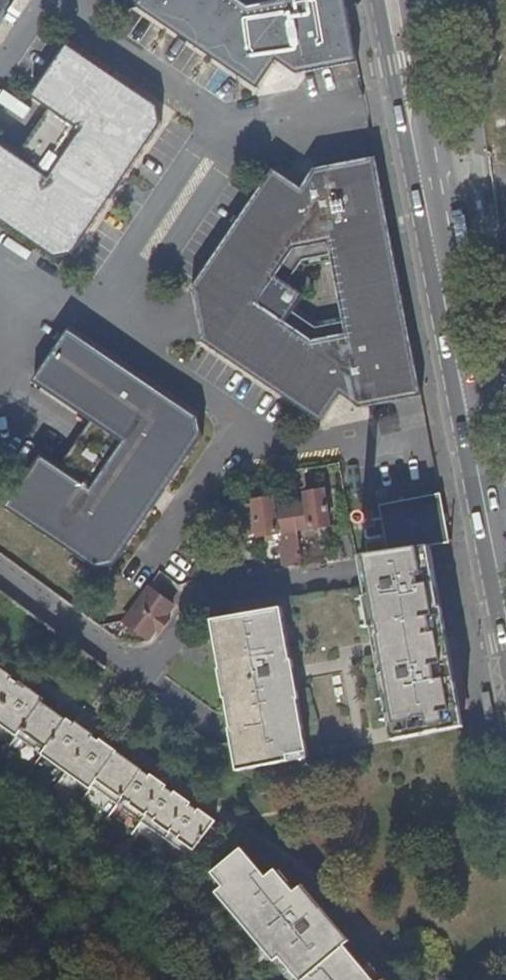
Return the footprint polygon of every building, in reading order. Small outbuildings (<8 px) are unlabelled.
[(348,0),(137,0),(138,6),(133,8),(253,90),(273,62),(291,58),(295,78),(362,66),(348,0)] [(1,145),(0,146),(0,222),(54,259),(76,256),(163,128),(160,108),(69,47),(33,100),(50,111),(19,158),(1,145)] [(361,415),(425,403),(411,331),(378,158),(316,170),(320,189),(303,192),(274,173),(192,293),(197,297),(205,339),(202,343),(223,358),(324,427),(344,398),(357,395),(361,415)] [(200,422),(69,333),(34,384),(91,423),(60,470),(41,457),(6,508),(97,570),(115,568),(203,440),(200,422)] [(388,500),(390,497),(390,494),(389,491),(387,489),(384,488),(381,488),(378,490),(376,492),(376,495),(376,497),(377,500),(381,502),(387,501),(388,500)] [(265,534),(266,542),(278,540),(282,568),(302,564),(296,529),(329,523),(325,490),(306,493),(307,503),(275,507),(273,498),(255,501),(260,535),(265,534)] [(432,544),(452,541),(443,494),(383,506),(391,550),(432,544)] [(236,504),(243,538),(260,535),(255,501),(236,504)] [(240,538),(243,538),(236,504),(233,505),(240,538)] [(365,554),(385,551),(383,538),(363,542),(365,554)] [(360,555),(366,586),(439,576),(432,544),(391,550),(385,551),(365,554),(360,555)] [(439,576),(366,586),(394,738),(465,723),(439,576)] [(161,628),(165,631),(174,618),(170,616),(177,605),(153,589),(128,621),(154,639),(161,628)] [(219,651),(240,762),(254,760),(255,766),(286,759),(285,754),(304,751),(296,701),(298,700),(297,692),(295,692),(291,669),(293,668),(291,660),(290,660),(282,608),(236,614),(237,622),(220,625),(224,650),(219,651)] [(4,734),(8,729),(16,736),(13,740),(38,759),(41,755),(50,761),(47,766),(61,776),(65,773),(73,779),(70,783),(84,793),(86,791),(182,863),(189,854),(204,833),(208,828),(184,809),(160,791),(137,774),(137,773),(113,755),(103,747),(101,748),(88,739),(90,737),(79,729),(78,731),(64,720),(63,721),(39,703),(42,701),(33,694),(31,696),(16,684),(3,675),(5,673),(0,669),(0,730),(4,734)] [(204,833),(189,854),(199,862),(214,841),(204,833)] [(213,868),(224,882),(221,885),(236,901),(238,899),(245,906),(237,912),(275,957),(281,953),(303,979),(378,979),(345,941),(351,937),(323,903),(322,904),(302,881),(295,887),(276,864),(267,872),(243,844),(213,868)]
